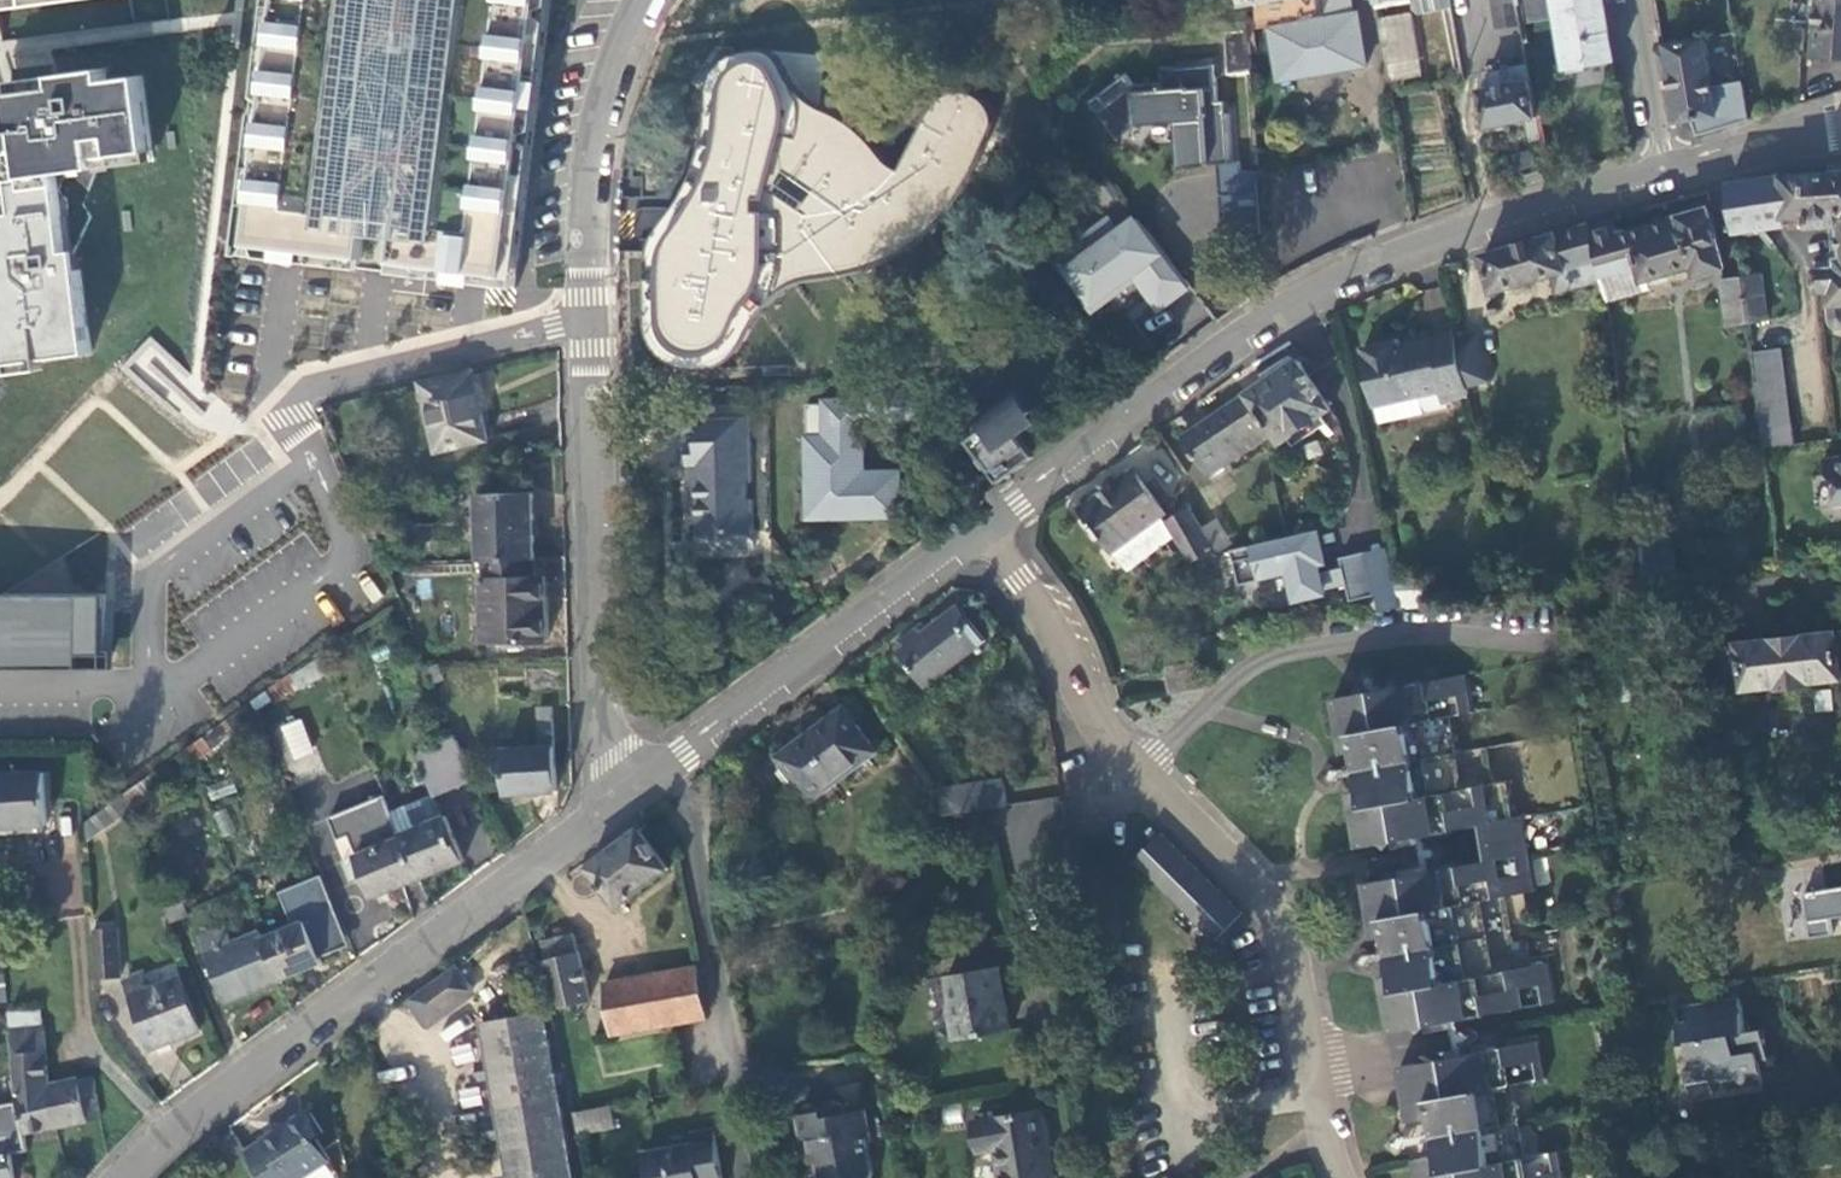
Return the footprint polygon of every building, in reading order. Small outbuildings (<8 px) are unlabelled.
[(149,2),(149,0),(0,0),(0,27),(149,2)] [(235,258),(519,290),(543,87),(552,0),(267,0),(235,258)] [(1251,31),(1273,27),(1278,56),(1365,40),(1361,19),(1353,12),(1351,0),(1249,0),(1251,31)] [(1523,23),(1519,0),(1498,0),(1503,26),(1523,23)] [(1523,23),(1558,16),(1556,0),(1519,0),(1523,23)] [(1615,56),(1606,5),(1605,0),(1556,0),(1558,16),(1567,64),(1615,56)] [(1840,58),(1840,0),(1820,0),(1815,56),(1840,58)] [(1415,14),(1384,18),(1387,36),(1394,80),(1425,75),(1415,14)] [(1233,92),(1254,90),(1252,61),(1251,31),(1229,32),(1233,92)] [(1694,118),(1699,132),(1751,117),(1743,74),(1736,75),(1737,82),(1715,87),(1706,38),(1668,46),(1675,82),(1682,120),(1694,118)] [(1369,65),(1365,40),(1278,56),(1282,81),(1369,65)] [(778,57),(762,50),(739,53),(729,58),(716,66),(710,82),(709,108),(704,140),(698,162),(686,191),(668,219),(653,237),(644,261),(644,282),(648,328),(657,348),(668,362),(694,368),(721,368),(745,344),(755,322),(769,307),(788,290),(817,277),(861,273),(909,250),(942,226),(970,185),(987,150),(991,114),(978,97),(961,91),(938,98),(927,113),(919,128),(897,170),(874,147),(854,125),(800,93),(778,57)] [(1215,62),(1165,68),(1165,86),(1137,88),(1128,74),(1089,101),(1116,141),(1135,125),(1176,125),(1180,168),(1220,164),(1238,162),(1234,114),(1219,115),(1215,62)] [(1505,86),(1483,90),(1485,104),(1489,125),(1512,120),(1539,114),(1530,63),(1501,67),(1505,86)] [(143,65),(0,83),(0,107),(4,141),(15,221),(1,223),(0,223),(0,346),(4,374),(87,363),(63,183),(157,171),(143,65)] [(1241,173),(1238,162),(1220,164),(1223,231),(1263,229),(1260,171),(1241,173)] [(1838,225),(1840,225),(1840,216),(1840,172),(1830,173),(1786,174),(1788,196),(1789,218),(1808,216),(1810,228),(1838,225)] [(1736,234),(1770,228),(1787,225),(1786,218),(1789,218),(1788,196),(1786,174),(1755,180),(1729,184),(1736,234)] [(1621,235),(1616,216),(1589,223),(1604,279),(1610,300),(1651,288),(1648,280),(1697,266),(1699,275),(1728,267),(1711,209),(1664,222),(1621,235)] [(1190,292),(1136,216),(1062,268),(1093,313),(1138,282),(1160,313),(1190,292)] [(1604,279),(1589,223),(1541,238),(1484,255),(1495,291),(1555,274),(1560,291),(1604,279)] [(1836,258),(1837,266),(1815,268),(1818,292),(1829,291),(1834,324),(1837,327),(1840,328),(1840,257),(1836,258)] [(1762,276),(1742,278),(1748,322),(1768,319),(1762,276)] [(1729,325),(1748,322),(1742,278),(1723,281),(1729,325)] [(1466,372),(1489,367),(1481,335),(1458,340),(1466,372)] [(1422,397),(1443,392),(1446,401),(1472,394),(1470,387),(1466,372),(1458,340),(1458,336),(1420,345),(1393,352),(1391,346),(1367,352),(1383,425),(1426,415),(1422,397)] [(1797,443),(1784,347),(1752,351),(1766,447),(1797,443)] [(1273,377),(1248,394),(1274,433),(1281,443),(1331,410),(1298,360),(1273,377)] [(1470,387),(1492,382),(1489,367),(1466,372),(1470,387)] [(478,400),(471,370),(420,382),(437,452),(487,440),(478,400)] [(817,436),(819,510),(905,508),(904,470),(868,471),(867,424),(939,422),(938,385),(864,388),(864,400),(828,400),(828,404),(829,435),(817,436)] [(1016,425),(1037,408),(1020,387),(971,427),(979,437),(974,441),(1002,476),(1017,463),(1035,449),(1016,425)] [(1227,409),(1208,422),(1233,461),(1267,438),(1274,433),(1248,394),(1227,409)] [(817,436),(829,435),(828,404),(810,404),(810,436),(817,436)] [(756,481),(755,439),(736,440),(735,416),(683,418),(685,465),(703,465),(703,479),(693,479),(694,497),(694,519),(703,519),(704,549),(758,547),(757,498),(751,498),(750,481),(756,481)] [(754,416),(735,416),(736,440),(755,439),(754,416)] [(1208,478),(1233,461),(1208,422),(1183,440),(1196,460),(1208,478)] [(905,514),(905,508),(819,510),(817,436),(810,436),(812,516),(905,514)] [(1840,505),(1840,467),(1839,457),(1825,459),(1827,475),(1837,483),(1834,489),(1837,506),(1840,505)] [(1157,544),(1172,534),(1166,523),(1162,518),(1166,516),(1136,471),(1111,489),(1081,510),(1112,555),(1115,553),(1129,571),(1159,549),(1157,544)] [(482,538),(482,559),(487,559),(536,558),(535,518),(535,490),(482,491),(482,515),(466,515),(467,538),(482,538)] [(1190,511),(1166,523),(1172,534),(1177,544),(1201,531),(1190,511)] [(1188,565),(1212,551),(1201,531),(1177,544),(1183,555),(1188,565)] [(1309,531),(1231,552),(1241,586),(1291,573),(1298,599),(1326,591),(1325,588),(1347,583),(1352,599),(1376,593),(1365,550),(1340,557),(1342,566),(1320,572),(1316,558),(1310,559),(1307,547),(1313,546),(1309,531)] [(1656,536),(1640,537),(1645,573),(1660,571),(1656,536)] [(487,559),(487,577),(536,576),(536,558),(487,559)] [(1395,573),(1403,606),(1425,600),(1418,567),(1395,573)] [(548,606),(547,576),(536,576),(487,577),(488,640),(548,637),(548,606)] [(7,591),(0,596),(0,666),(109,667),(108,592),(7,591)] [(927,688),(988,642),(972,621),(964,627),(953,612),(935,625),(927,631),(923,626),(899,644),(904,649),(899,652),(927,688)] [(1724,647),(1728,688),(1778,683),(1779,687),(1810,684),(1810,680),(1840,677),(1840,634),(1774,640),(1774,641),(1724,647)] [(1168,668),(1173,693),(1207,686),(1200,661),(1168,668)] [(1486,864),(1367,886),(1387,995),(1394,1033),(1461,1021),(1462,1024),(1470,1023),(1471,1020),(1555,1005),(1549,967),(1521,972),(1508,899),(1534,894),(1521,820),(1510,822),(1503,784),(1490,787),(1484,750),(1458,754),(1452,719),(1473,715),(1466,678),(1334,702),(1344,758),(1349,757),(1356,797),(1352,798),(1356,821),(1361,849),(1429,837),(1430,840),(1437,839),(1438,835),(1480,828),(1486,864)] [(239,728),(258,714),(252,698),(233,712),(239,728)] [(558,789),(554,706),(540,706),(542,746),(508,748),(510,792),(531,790),(558,789)] [(878,750),(845,708),(823,725),(811,734),(810,732),(778,757),(813,801),(878,750)] [(300,717),(278,727),(293,760),(315,750),(300,717)] [(212,748),(203,735),(186,748),(195,760),(212,748)] [(437,795),(476,778),(460,739),(421,756),(437,795)] [(43,773),(0,776),(0,829),(47,825),(43,773)] [(154,793),(147,776),(122,794),(129,813),(154,793)] [(946,817),(1010,806),(1005,778),(941,790),(946,817)] [(397,889),(421,879),(404,837),(403,834),(398,822),(386,793),(333,816),(342,838),(353,833),(355,839),(361,853),(345,859),(354,883),(369,877),(377,897),(397,889)] [(446,816),(403,834),(404,837),(421,879),(444,869),(464,861),(446,816)] [(670,868),(640,830),(591,868),(591,870),(581,874),(578,878),(577,883),(577,888),(579,892),(583,896),(588,898),(592,897),(597,896),(600,893),(602,890),(604,885),(621,907),(670,868)] [(1133,863),(1213,943),(1240,916),(1162,836),(1133,863)] [(294,923),(265,935),(283,979),(303,970),(324,962),(321,956),(335,951),(323,922),(332,918),(314,877),(281,890),(294,923)] [(191,913),(178,880),(163,886),(175,919),(191,913)] [(1803,894),(1809,938),(1831,936),(1829,919),(1840,918),(1840,889),(1803,894)] [(256,989),(283,979),(265,935),(262,928),(233,940),(228,926),(202,936),(228,1001),(256,989)] [(589,1002),(577,933),(545,938),(548,957),(544,957),(553,1008),(589,1002)] [(120,975),(118,946),(106,946),(108,975),(120,975)] [(708,1015),(698,967),(606,985),(615,1033),(708,1015)] [(1004,996),(999,968),(953,977),(958,1004),(952,1005),(959,1040),(1010,1030),(1004,996)] [(0,969),(0,985),(9,984),(8,969),(0,969)] [(430,1021),(472,991),(456,970),(414,999),(430,1021)] [(202,1030),(182,976),(146,989),(140,974),(126,979),(151,1049),(177,1039),(202,1030)] [(1746,994),(1693,1002),(1695,1017),(1686,1019),(1690,1040),(1699,1038),(1703,1065),(1695,1066),(1698,1090),(1727,1085),(1726,1077),(1753,1073),(1754,1080),(1769,1078),(1767,1064),(1766,1055),(1775,1054),(1771,1026),(1751,1029),(1746,994)] [(511,1177),(572,1177),(542,1012),(482,1023),(511,1177)] [(19,1022),(13,1023),(15,1049),(18,1094),(20,1100),(26,1134),(59,1128),(52,1086),(47,1027),(20,1029),(19,1022)] [(1399,1069),(1409,1124),(1428,1121),(1435,1160),(1416,1163),(1419,1177),(1562,1177),(1558,1155),(1525,1161),(1511,1088),(1546,1082),(1539,1045),(1399,1069)] [(1777,1063),(1775,1054),(1766,1055),(1767,1064),(1777,1063)] [(59,1128),(103,1118),(95,1077),(52,1086),(59,1128)] [(12,1154),(29,1151),(26,1134),(20,1100),(0,1104),(0,1177),(15,1177),(12,1154)] [(609,1104),(573,1111),(577,1133),(613,1125),(609,1104)] [(855,1104),(813,1112),(812,1106),(785,1111),(790,1133),(783,1135),(789,1163),(805,1160),(809,1177),(822,1177),(823,1177),(837,1175),(840,1177),(860,1177),(864,1168),(857,1133),(860,1133),(855,1104)] [(247,1155),(262,1177),(307,1177),(331,1163),(316,1140),(324,1135),(309,1112),(279,1131),(262,1142),(264,1145),(247,1155)] [(1044,1114),(975,1124),(980,1153),(997,1151),(1001,1177),(1054,1177),(1044,1114)] [(718,1125),(695,1130),(698,1143),(645,1155),(650,1177),(730,1177),(718,1125)]
